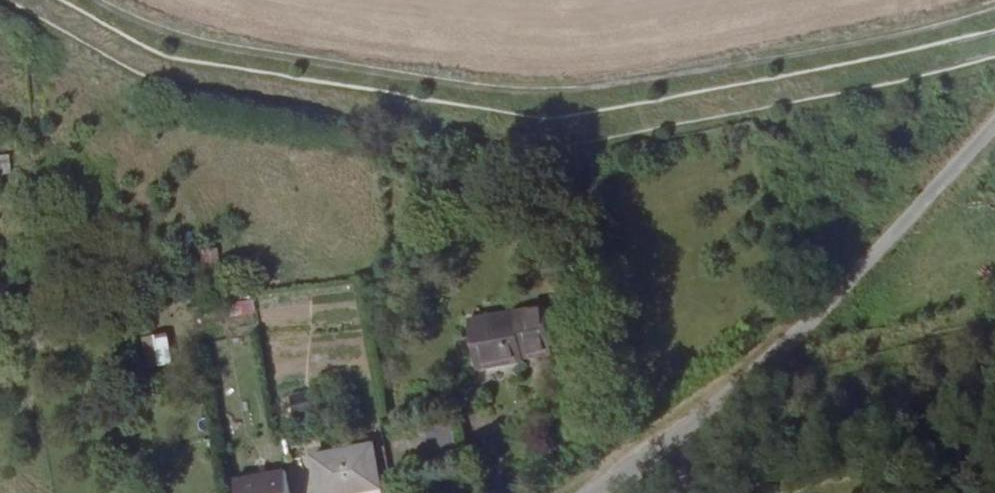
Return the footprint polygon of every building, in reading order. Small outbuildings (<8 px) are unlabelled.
[(213,249),(196,250),(198,276),(215,275),(213,249)] [(530,302),(537,348),(545,346),(536,301),(530,302)] [(226,319),(250,316),(249,302),(224,305),(226,319)] [(516,353),(537,348),(530,302),(459,317),(470,367),(517,358),(516,353)] [(165,335),(144,338),(150,369),(170,365),(165,335)] [(289,413),(310,409),(308,394),(286,398),(289,413)] [(331,453),(340,492),(351,492),(377,487),(368,445),(331,453)] [(331,453),(309,458),(316,492),(340,492),(331,453)] [(287,471),(237,482),(239,492),(292,492),(287,471)]
